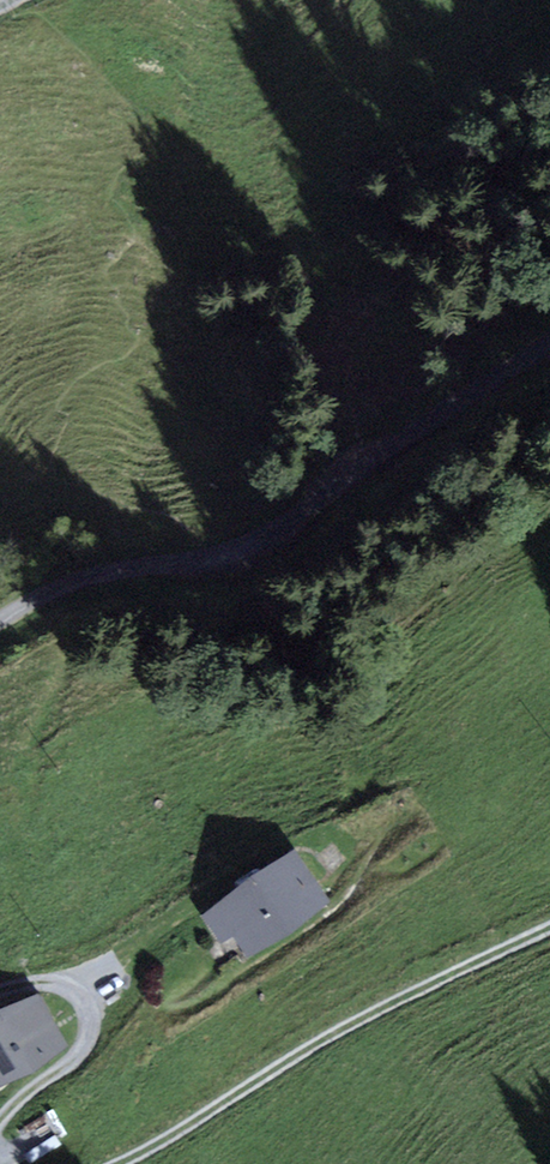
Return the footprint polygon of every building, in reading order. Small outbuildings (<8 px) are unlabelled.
[(325,903),(293,856),(205,915),(222,941),(236,932),(250,953),(325,903)] [(37,997),(0,1018),(0,1084),(65,1046),(37,997)]
